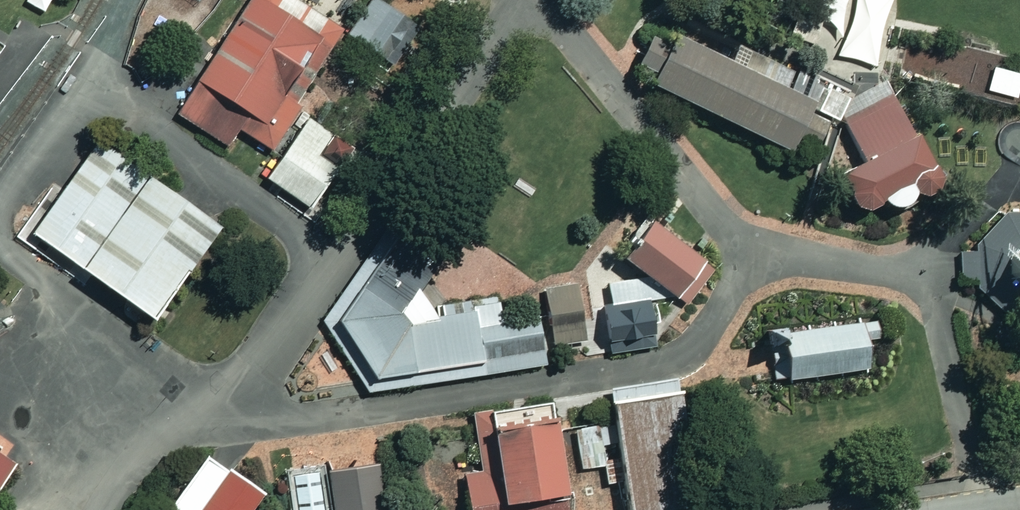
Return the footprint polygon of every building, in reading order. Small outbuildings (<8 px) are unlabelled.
[(298,0),(247,0),(174,111),(229,146),(241,128),(271,148),(301,103),(293,98),(338,25),(298,0)] [(378,0),(369,0),(346,33),(389,61),(414,25),(378,0)] [(839,55),(874,64),(890,0),(854,0),(839,55)] [(635,76),(810,158),(823,129),(828,121),(810,113),(826,78),(738,39),(730,57),(677,33),(672,44),(649,33),(630,74),(635,76)] [(994,62),(988,87),(1018,94),(1019,86),(1019,68),(994,62)] [(940,184),(942,173),(894,92),(885,75),(846,97),(839,114),(845,125),(862,156),(838,169),(856,201),(868,205),(884,196),(892,211),(896,209),(910,201),(940,184)] [(810,113),(828,121),(833,117),(839,114),(846,97),(850,89),(826,78),(810,113)] [(352,146),(306,114),(264,175),(309,206),(352,146)] [(95,139),(29,231),(152,319),(218,227),(207,218),(170,192),(95,139)] [(1004,209),(1001,212),(976,242),(977,252),(962,252),(962,266),(963,282),(979,281),(979,288),(1008,314),(1019,314),(1019,209),(1004,209)] [(677,234),(653,216),(621,258),(645,276),(673,297),(705,254),(693,245),(677,234)] [(444,255),(390,219),(322,319),(367,391),(485,370),(478,323),(501,319),(496,294),(435,305),(437,314),(420,290),(444,255)] [(607,281),(610,305),(650,299),(673,297),(645,276),(607,281)] [(582,340),(574,284),(544,289),(552,345),(582,340)] [(610,305),(604,306),(610,350),(656,343),(650,299),(610,305)] [(542,360),(533,314),(501,319),(478,323),(485,370),(542,360)] [(817,320),(770,325),(772,344),(773,358),(774,372),(775,380),(869,371),(863,316),(817,320)] [(613,404),(616,420),(629,509),(644,509),(695,502),(678,394),(613,404)] [(551,404),(476,415),(484,468),(464,471),(470,509),(567,509),(555,430),(551,404)] [(616,420),(555,430),(567,509),(629,509),(616,420)] [(12,456),(0,447),(0,473),(12,456)] [(164,509),(249,509),(262,490),(233,471),(224,464),(214,457),(204,451),(164,509)] [(326,467),(331,509),(382,509),(376,461),(326,467)] [(295,473),(299,509),(312,509),(323,509),(319,470),(295,473)]
